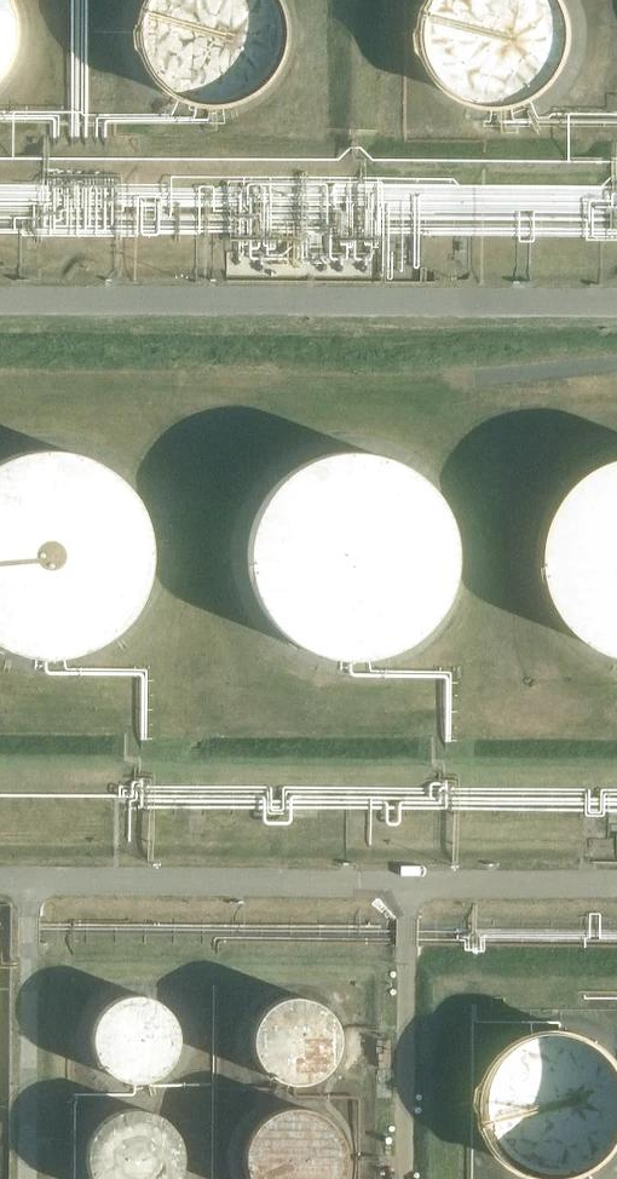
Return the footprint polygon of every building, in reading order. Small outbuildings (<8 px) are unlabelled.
[(2,70),(6,63),(7,60),(8,58),(9,55),(12,47),(13,38),(13,30),(13,21),(11,13),(9,5),(7,0),(0,0),(0,73),(2,70)] [(278,66),(279,63),(282,58),(282,56),(284,51),(284,49),(285,44),(285,39),(286,34),(286,32),(285,27),(285,22),(284,17),(283,12),(281,8),(281,6),(279,1),(278,0),(141,0),(140,2),(138,6),(137,9),(136,13),(135,18),(134,21),(133,25),(133,28),(133,33),(133,35),(133,40),(134,42),(134,47),(135,52),(136,54),(137,59),(140,66),(144,72),(146,76),(151,82),(154,86),(159,91),(165,95),(171,99),(175,101),(180,103),(184,105),(189,107),(194,108),(201,109),(208,109),(215,109),(222,108),(227,107),(234,105),(241,103),(247,99),(252,97),(257,92),(263,88),(266,84),(271,78),(275,72),(277,68),(278,66)] [(575,12),(574,7),(573,4),(571,0),(432,0),(431,2),(429,6),(429,8),(427,13),(426,18),(426,20),(425,27),(425,30),(425,35),(425,39),(426,44),(426,47),(428,51),(429,56),(430,58),(432,63),(433,65),(435,69),(437,73),(442,79),(447,85),(452,90),(458,94),(462,97),(466,99),(472,102),(479,105),(484,106),(489,107),(496,108),(501,108),(506,108),(513,107),(518,106),(520,106),(525,105),(529,103),(536,100),(540,98),(542,96),(548,92),(550,91),(554,88),(559,82),(562,79),(565,75),(567,71),(570,66),(571,64),(573,60),(574,55),(576,50),(577,43),(578,39),(578,34),(578,26),(577,19),(576,14),(575,12)] [(149,552),(149,546),(148,541),(148,538),(147,532),(145,527),(143,521),(143,519),(140,514),(139,511),(137,506),(134,501),(131,496),(127,492),(124,488),(118,481),(112,476),(107,472),(103,469),(95,465),(90,462),(85,460),(80,458),(75,456),(69,455),(64,454),(58,453),(52,452),(47,452),(44,452),(35,453),(27,454),(22,455),(16,457),(11,458),(6,460),(0,463),(0,647),(2,649),(7,651),(13,653),(18,655),(26,656),(35,658),(40,658),(46,658),(52,658),(57,658),(65,657),(74,655),(79,653),(84,651),(90,649),(95,646),(100,643),(104,640),(111,635),(115,632),(119,628),(123,624),(127,619),(130,615),(133,610),(136,605),(139,600),(142,593),(144,587),(146,582),(147,576),(148,571),(148,568),(149,563),(149,557),(149,552)] [(282,479),(276,485),(272,489),(269,493),(265,498),(262,502),(260,507),(256,515),(254,520),(252,525),(250,531),(249,536),(248,542),(248,548),(247,553),(247,559),(248,565),(248,567),(249,573),(250,579),(251,584),(253,589),(254,592),(256,597),(258,603),(261,608),(264,612),(267,617),(270,622),(274,626),(278,630),(282,634),(288,639),(293,643),(298,646),(303,648),(308,651),(316,654),(321,656),(326,657),(332,659),(337,660),(343,660),(349,660),(357,660),(360,660),(366,659),(371,658),(377,657),(382,656),(388,654),(393,652),(398,649),(403,647),(408,644),(412,640),(417,637),(421,633),(427,627),(431,623),(434,619),(439,612),(442,607),(445,602),(447,597),(449,591),(450,589),(452,583),(453,578),(453,575),(454,569),(455,564),(455,561),(455,558),(455,552),(455,550),(454,544),(453,538),(453,536),(452,530),(451,527),(449,522),(448,519),(446,514),(445,511),(441,504),(436,497),(431,490),(425,484),(419,478),(413,473),(406,468),(398,464),(391,460),(383,457),(374,455),(366,454),(358,453),(349,452),(343,453),(335,454),(327,455),(319,458),(311,461),(303,464),(300,466),(296,469),(289,473),(284,477),(282,479)] [(610,465),(603,469),(596,473),(591,477),(585,482),(579,488),(573,495),(568,502),(567,504),(564,509),(562,514),(560,517),(559,519),(557,525),(556,530),(555,533),(554,538),(553,541),(552,547),(552,550),(552,555),(552,558),(552,561),(552,567),(553,575),(554,581),(556,586),(558,594),(560,599),(563,605),(565,610),(568,614),(571,619),(575,624),(578,628),(582,632),(589,638),(593,641),(598,645),(602,648),(607,650),(612,653),(616,655),(616,462),(610,465)] [(176,1025),(175,1022),(174,1018),(172,1015),(170,1012),(167,1009),(163,1005),(160,1003),(157,1001),(154,999),(151,998),(147,996),(144,996),(140,995),(137,995),(133,995),(127,995),(124,996),(120,997),(117,998),(114,1000),(110,1002),(108,1004),(103,1008),(101,1011),(99,1014),(97,1017),(95,1020),(94,1023),(93,1027),(92,1031),(91,1034),(91,1038),(91,1042),(92,1045),(92,1047),(94,1052),(95,1056),(97,1061),(99,1064),(102,1067),(103,1068),(105,1071),(110,1074),(113,1076),(118,1078),(121,1080),(125,1081),(130,1082),(136,1082),(139,1082),(145,1081),(148,1080),(152,1079),(157,1076),(161,1073),(165,1069),(168,1067),(171,1062),(173,1059),(175,1054),(177,1049),(178,1045),(178,1040),(178,1034),(178,1031),(177,1029),(176,1025)] [(275,1081),(280,1083),(284,1084),(288,1085),(293,1085),(299,1085),(304,1084),(308,1083),(311,1082),(316,1079),(321,1076),(323,1074),(326,1071),(328,1069),(330,1066),(333,1061),(334,1059),(335,1056),(336,1052),(337,1049),(337,1045),(338,1043),(338,1039),(337,1036),(337,1032),(336,1030),(335,1027),(334,1025),(332,1020),(329,1016),(326,1011),(322,1008),(319,1006),(316,1004),(312,1002),(307,1000),(302,999),(296,998),(291,998),(286,999),(280,1000),(275,1002),(270,1005),(266,1008),(264,1009),(262,1012),(258,1016),(257,1017),(255,1021),(253,1026),(253,1027),(251,1031),(251,1034),(250,1036),(250,1040),(250,1042),(250,1045),(250,1047),(251,1049),(252,1053),(252,1054),(253,1058),(256,1063),(256,1064),(259,1067),(261,1070),(262,1072),(266,1075),(267,1076),(270,1079),(275,1081)] [(606,1045),(601,1042),(596,1040),(592,1038),(585,1035),(581,1034),(576,1033),(569,1032),(564,1032),(557,1032),(552,1033),(547,1034),(543,1035),(536,1037),(532,1039),(527,1042),(521,1045),(517,1048),(512,1053),(509,1056),(505,1060),(503,1064),(500,1068),(497,1074),(495,1079),(494,1081),(492,1085),(491,1090),(490,1095),(490,1097),(489,1102),(489,1107),(490,1112),(490,1119),(491,1123),(493,1128),(494,1133),(496,1137),(498,1141),(500,1145),(503,1149),(505,1151),(508,1155),(511,1159),(514,1162),(518,1165),(522,1168),(528,1171),(532,1174),(537,1176),(539,1176),(546,1178),(549,1178),(578,1178),(579,1178),(584,1178),(588,1176),(593,1175),(597,1172),(601,1170),(605,1168),(609,1165),(613,1162),(616,1158),(616,1055),(615,1053),(611,1050),(606,1045)] [(342,1176),(343,1172),(344,1168),(345,1164),(345,1161),(345,1159),(345,1155),(345,1151),(344,1147),(343,1143),(342,1139),(341,1137),(340,1136),(338,1132),(336,1129),(335,1127),(331,1123),(327,1118),(322,1115),(317,1112),(313,1110),(309,1109),(304,1108),(298,1107),(292,1107),(286,1107),(280,1109),(274,1111),(269,1113),(266,1115),(262,1117),(259,1120),(257,1123),(253,1127),(250,1132),(247,1138),(246,1139),(245,1143),(244,1147),(243,1151),(243,1155),(243,1157),(243,1161),(243,1163),(243,1165),(244,1169),(245,1172),(246,1174),(247,1178),(340,1178),(342,1176)] [(178,1176),(179,1174),(180,1170),(181,1166),(182,1163),(182,1159),(182,1155),(181,1151),(181,1149),(180,1145),(180,1144),(179,1140),(176,1135),(173,1130),(169,1125),(165,1121),(161,1118),(156,1115),(154,1114),(151,1112),(147,1111),(141,1110),(135,1109),(132,1109),(128,1110),(122,1111),(117,1112),(111,1115),(106,1118),(102,1121),(98,1125),(94,1130),(91,1135),(89,1138),(89,1140),(87,1143),(87,1145),(86,1151),(85,1155),(85,1157),(85,1163),(86,1168),(87,1170),(88,1174),(89,1176),(90,1178),(177,1178),(178,1176)]
